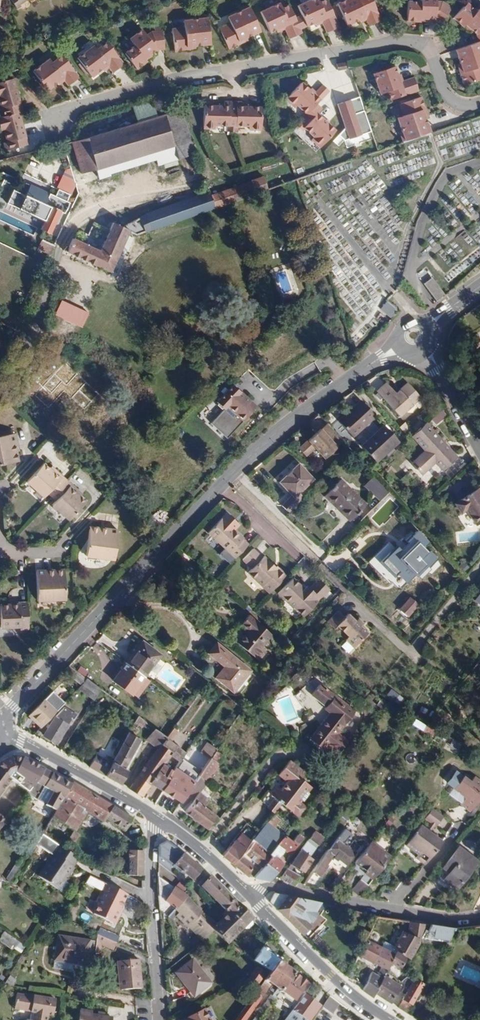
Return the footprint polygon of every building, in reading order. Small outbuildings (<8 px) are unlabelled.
[(338,27),(326,0),(323,0),(318,2),(317,0),(309,0),(296,5),(301,15),(306,26),(312,24),(319,20),(321,23),(325,33),(338,27)] [(358,20),(364,17),(365,19),(368,25),(380,20),(371,0),(343,0),(336,3),(346,25),(358,20)] [(418,21),(418,18),(426,18),(434,19),(441,24),(450,10),(439,3),(434,2),(434,0),(419,0),(419,1),(406,1),(405,21),(418,21)] [(299,29),(294,18),(288,5),(281,8),(279,3),(260,12),(269,33),(275,30),(283,26),(284,30),(288,39),(301,33),(299,29)] [(479,41),(479,40),(479,4),(475,10),(465,3),(453,18),(463,26),(465,24),(471,28),(477,33),(479,41)] [(237,41),(245,37),(259,31),(247,5),(240,8),(241,10),(227,17),(229,23),(218,28),(228,48),(239,43),(237,41)] [(173,52),(183,51),(193,50),(193,48),(209,46),(206,15),(198,16),(198,19),(182,21),(183,27),(170,28),(173,52)] [(294,18),(299,29),(306,26),(301,15),(294,18)] [(143,59),(150,54),(156,49),(164,48),(162,31),(151,32),(146,36),(141,30),(128,40),(133,47),(123,54),(135,70),(145,62),(143,59)] [(122,50),(130,45),(126,39),(118,44),(122,50)] [(460,73),(464,85),(479,79),(479,40),(479,41),(461,47),(458,48),(454,49),(459,64),(462,72),(460,73)] [(107,64),(109,66),(113,72),(123,64),(106,41),(96,49),(93,46),(76,58),(90,76),(101,68),(107,64)] [(67,85),(78,77),(61,55),(51,62),(48,58),(31,70),(45,90),(56,81),(62,77),(63,80),(67,85)] [(386,91),(389,100),(417,90),(413,78),(403,81),(399,83),(397,76),(394,66),(373,73),(380,93),(386,91)] [(12,149),(26,145),(17,112),(21,111),(12,79),(0,82),(0,107),(0,108),(4,107),(7,115),(0,117),(0,130),(3,129),(6,142),(10,141),(12,149)] [(295,104),(306,114),(311,118),(306,124),(304,127),(315,137),(312,139),(320,147),(335,130),(328,123),(323,118),(317,113),(321,108),(316,103),(331,85),(328,82),(325,80),(321,85),(315,92),(314,93),(313,93),(308,89),(300,82),(285,99),(289,103),(293,106),(295,104)] [(357,124),(348,98),(337,102),(345,128),(357,124)] [(429,133),(424,119),(421,111),(423,110),(419,98),(398,106),(402,117),(396,119),(401,134),(398,135),(401,143),(429,133)] [(132,107),(137,123),(142,122),(155,118),(155,116),(151,101),(132,107)] [(232,126),(237,126),(250,126),(250,129),(261,130),(262,107),(251,106),(245,106),(244,106),(241,106),(241,102),(232,102),(231,102),(223,102),(223,106),(221,106),(214,106),(207,105),(203,105),(202,128),(208,128),(213,128),(213,126),(226,126),(232,126)] [(72,176),(95,169),(191,141),(182,110),(164,115),(155,118),(142,122),(137,123),(134,124),(76,141),(64,145),(72,176)] [(311,118),(306,114),(301,119),(306,124),(311,118)] [(304,127),(306,124),(301,119),(296,125),(297,125),(301,129),(304,127)] [(10,141),(6,142),(2,143),(5,151),(12,149),(10,141)] [(195,154),(191,141),(95,169),(98,179),(156,162),(156,165),(195,154)] [(0,160),(0,172),(2,173),(9,158),(0,160)] [(8,166),(4,174),(21,181),(28,185),(29,183),(32,177),(8,166)] [(75,233),(66,252),(110,272),(112,268),(129,231),(132,233),(135,236),(225,205),(235,201),(235,200),(240,198),(246,196),(258,192),(267,189),(263,176),(251,180),(252,181),(238,186),(210,195),(209,191),(207,192),(143,213),(121,226),(112,221),(102,243),(88,237),(85,244),(81,241),(83,236),(75,233)] [(28,185),(21,181),(17,189),(25,193),(24,195),(38,202),(34,211),(46,216),(40,229),(50,234),(60,212),(62,213),(64,214),(69,202),(33,186),(29,183),(28,185)] [(50,234),(40,229),(36,238),(42,240),(46,242),(50,234)] [(38,249),(49,254),(53,245),(46,242),(42,240),(38,249)] [(305,251),(298,254),(301,261),(307,259),(305,251)] [(431,294),(438,288),(431,278),(423,283),(431,294)] [(436,301),(443,296),(438,288),(431,294),(436,301)] [(386,300),(379,309),(391,318),(398,309),(386,300)] [(385,382),(376,391),(399,417),(421,398),(407,383),(395,393),(385,382)] [(226,407),(236,417),(241,411),(246,417),(257,406),(240,390),(234,384),(216,403),(223,410),(226,407)] [(339,423),(363,402),(360,400),(337,421),(339,423)] [(376,417),(363,402),(339,423),(353,438),(363,429),(366,433),(367,432),(370,436),(373,439),(363,448),(375,462),(398,442),(385,428),(377,435),(375,432),(372,429),(372,428),(368,424),(376,417)] [(440,409),(429,418),(435,425),(445,415),(440,409)] [(239,425),(246,417),(241,411),(236,417),(233,419),(239,425)] [(341,440),(326,424),(320,430),(319,429),(299,450),(306,457),(315,448),(324,458),(335,447),(334,446),(341,440)] [(425,424),(412,436),(425,451),(413,463),(422,473),(435,461),(443,470),(457,458),(425,424)] [(377,435),(385,428),(383,425),(375,432),(377,435)] [(15,462),(12,448),(15,447),(13,433),(0,436),(0,465),(15,462)] [(373,439),(370,436),(360,445),(363,448),(373,439)] [(51,497),(54,494),(66,480),(55,470),(53,472),(49,469),(43,463),(26,482),(43,497),(47,493),(51,497)] [(289,513),(303,497),(299,493),(313,479),(298,464),(279,483),(292,496),(282,506),(289,513)] [(389,492),(373,475),(363,485),(380,501),(389,492)] [(329,490),(324,496),(350,522),(366,505),(340,479),(334,485),(329,481),(325,485),(329,490)] [(58,497),(55,501),(51,505),(68,521),(85,502),(80,496),(76,493),(79,491),(66,480),(54,494),(58,497)] [(477,489),(455,504),(461,513),(466,510),(475,525),(479,522),(479,493),(477,489)] [(227,557),(232,561),(248,545),(242,540),(243,539),(220,519),(207,534),(229,554),(227,557)] [(90,525),(88,543),(86,557),(89,557),(112,560),(116,528),(90,525)] [(423,566),(426,569),(435,560),(423,548),(428,543),(416,531),(406,541),(410,546),(403,552),(397,546),(386,557),(399,570),(397,572),(407,582),(416,573),(423,566)] [(247,573),(268,592),(285,574),(277,567),(276,569),(269,563),(262,556),(261,557),(251,549),(242,560),(251,568),(247,573)] [(423,566),(416,573),(419,576),(426,569),(423,566)] [(49,570),(36,570),(37,601),(65,600),(64,572),(64,569),(49,570)] [(335,574),(349,588),(358,580),(347,569),(340,576),(337,572),(335,574)] [(292,575),(279,591),(294,605),(295,604),(305,613),(329,586),(318,576),(310,586),(307,583),(304,586),(292,575)] [(409,598),(404,604),(407,607),(402,613),(406,616),(416,604),(409,598)] [(28,627),(27,602),(19,602),(19,604),(0,604),(0,617),(0,627),(20,627),(21,630),(28,629),(28,627)] [(407,607),(404,604),(399,610),(402,613),(407,607)] [(365,632),(346,613),(342,617),(336,611),(325,622),(332,629),(334,626),(345,637),(342,639),(350,647),(365,632)] [(247,631),(237,643),(258,661),(266,651),(261,647),(272,635),(248,615),(240,625),(247,631)] [(143,641),(126,664),(144,677),(161,654),(143,641)] [(251,671),(216,643),(208,654),(224,667),(215,678),(234,693),(251,671)] [(126,664),(124,662),(120,668),(121,670),(113,681),(132,695),(133,694),(145,678),(144,677),(126,664)] [(86,678),(69,665),(63,672),(81,685),(86,678)] [(101,690),(86,678),(81,685),(78,689),(94,700),(101,690)] [(145,678),(133,694),(137,697),(149,681),(145,678)] [(354,711),(319,683),(309,695),(324,707),(323,709),(328,713),(306,742),(321,753),(327,745),(337,753),(347,740),(337,733),(354,711)] [(28,716),(40,728),(63,703),(52,692),(28,716)] [(55,717),(43,736),(56,744),(72,720),(73,721),(76,716),(64,707),(55,717)] [(133,722),(134,723),(141,728),(145,722),(137,716),(133,722)] [(411,719),(408,724),(418,729),(421,724),(411,719)] [(166,737),(160,746),(172,754),(170,757),(179,762),(181,759),(185,753),(170,741),(177,731),(173,728),(166,737)] [(166,737),(154,729),(145,740),(157,749),(158,748),(160,746),(166,737)] [(179,729),(177,731),(170,741),(185,753),(189,747),(180,740),(185,733),(179,729)] [(140,740),(129,733),(128,732),(114,759),(104,776),(120,784),(128,771),(125,769),(140,740)] [(200,753),(210,759),(215,751),(216,750),(206,743),(200,753)] [(164,752),(170,757),(172,754),(160,746),(158,748),(164,752)] [(157,749),(137,777),(150,786),(151,784),(150,783),(164,764),(164,765),(167,762),(170,757),(164,752),(158,748),(157,749)] [(199,793),(201,790),(219,765),(216,762),(221,755),(215,751),(210,759),(201,773),(187,794),(194,799),(199,793)] [(96,755),(89,767),(104,776),(114,759),(105,755),(103,758),(96,755)] [(0,763),(0,774),(7,779),(12,770),(36,783),(44,770),(22,758),(17,757),(0,763)] [(173,771),(162,791),(181,803),(187,794),(201,773),(181,759),(179,762),(175,768),(173,771)] [(270,795),(276,800),(281,804),(298,817),(305,807),(299,802),(301,800),(303,801),(308,794),(306,792),(310,787),(300,779),(304,772),(288,760),(285,765),(278,775),(286,781),(279,791),(276,788),(270,795)] [(151,784),(162,791),(173,771),(170,769),(172,766),(167,762),(164,765),(164,764),(150,783),(151,784)] [(58,806),(71,785),(44,770),(36,783),(27,794),(36,800),(39,796),(58,806)] [(448,794),(460,803),(470,811),(479,796),(479,789),(479,788),(479,781),(473,776),(469,781),(461,775),(448,794)] [(137,777),(128,789),(142,797),(150,786),(137,777)] [(124,832),(131,820),(72,783),(71,785),(58,806),(50,818),(74,832),(86,813),(102,822),(104,819),(124,832)] [(201,790),(199,793),(209,800),(211,797),(201,790)] [(184,812),(207,829),(217,817),(204,807),(209,800),(199,793),(194,799),(184,812)] [(281,804),(276,800),(269,808),(274,812),(277,809),(281,804)] [(443,816),(432,808),(424,818),(430,822),(433,825),(435,826),(443,816)] [(240,856),(232,865),(247,878),(250,878),(256,868),(251,864),(253,861),(261,868),(270,856),(268,854),(283,835),(273,828),(279,820),(272,814),(257,833),(255,836),(254,836),(240,856)] [(348,821),(343,828),(347,831),(352,824),(348,821)] [(415,857),(424,863),(442,840),(429,831),(426,829),(419,824),(405,845),(417,854),(415,857)] [(221,856),(232,865),(240,856),(254,836),(245,828),(231,846),(230,845),(221,856)] [(326,849),(301,884),(319,888),(329,872),(337,859),(344,865),(354,852),(347,847),(352,839),(348,837),(350,834),(347,831),(343,828),(335,839),(326,849)] [(313,831),(307,838),(315,844),(318,846),(323,839),(313,831)] [(80,836),(74,832),(64,849),(69,853),(80,836)] [(41,834),(35,844),(52,855),(47,863),(37,876),(63,894),(69,885),(63,881),(72,868),(71,865),(77,858),(69,853),(64,849),(41,834)] [(359,897),(367,885),(387,857),(393,848),(374,834),(353,863),(365,871),(351,890),(359,897)] [(270,856),(261,868),(253,879),(269,882),(273,876),(284,861),(283,860),(278,857),(281,853),(283,851),(289,855),(302,838),(297,835),(292,841),(284,835),(283,835),(268,854),(270,856)] [(307,838),(300,849),(286,868),(290,870),(292,866),(302,872),(311,859),(307,855),(315,844),(307,838)] [(192,882),(203,870),(197,865),(184,854),(169,843),(167,842),(161,845),(158,846),(158,863),(171,873),(175,868),(192,881),(192,882)] [(457,847),(442,867),(448,872),(442,880),(456,890),(477,861),(457,847)] [(128,875),(142,877),(142,851),(128,851),(128,875)] [(5,879),(10,882),(11,882),(26,858),(20,855),(5,879)] [(337,859),(329,872),(335,877),(344,865),(337,859)] [(286,868),(279,879),(293,886),(295,882),(299,876),(290,870),(286,868)] [(174,888),(158,877),(159,908),(159,910),(169,918),(186,898),(187,897),(182,894),(182,892),(187,886),(180,880),(174,888)] [(202,915),(186,898),(169,918),(171,920),(175,917),(187,930),(189,928),(202,941),(214,931),(227,944),(228,943),(244,927),(245,929),(246,929),(249,929),(253,926),(253,920),(252,919),(210,877),(201,886),(227,913),(217,923),(202,915)] [(112,923),(127,894),(105,883),(101,890),(105,892),(93,914),(112,923)] [(315,912),(321,903),(306,900),(287,895),(274,893),(272,896),(269,902),(276,908),(275,909),(286,920),(287,920),(297,929),(302,935),(310,927),(308,924),(309,921),(315,912)] [(418,938),(425,924),(411,922),(406,932),(401,930),(390,951),(394,953),(396,950),(407,957),(407,958),(410,960),(419,945),(418,938)] [(449,940),(455,929),(430,924),(427,930),(422,939),(447,943),(449,940)] [(101,928),(98,934),(114,941),(117,943),(119,937),(101,928)] [(17,942),(3,932),(0,936),(0,941),(11,950),(17,942)] [(91,972),(93,958),(87,957),(90,940),(57,935),(53,961),(72,964),(85,966),(85,971),(91,972)] [(97,935),(96,942),(113,950),(116,943),(97,935)] [(381,947),(366,939),(358,956),(372,963),(381,947)] [(259,953),(253,960),(270,972),(277,962),(279,960),(262,947),(258,952),(259,953)] [(394,953),(390,951),(381,947),(372,963),(380,967),(387,970),(391,964),(400,970),(407,958),(407,957),(396,950),(394,953)] [(140,960),(115,962),(118,989),(142,987),(140,960)] [(191,960),(175,973),(194,996),(210,983),(191,960)] [(72,964),(53,961),(52,968),(71,971),(72,964)] [(235,1019),(244,1019),(269,985),(276,990),(271,996),(270,995),(252,1019),(259,1019),(279,993),(292,974),(293,974),(277,962),(270,972),(256,991),(235,1019)] [(257,967),(245,983),(254,990),(266,973),(257,967)] [(375,994),(384,976),(386,973),(387,970),(380,967),(376,976),(371,972),(363,986),(362,991),(373,998),(375,994)] [(292,974),(279,993),(296,1005),(304,995),(310,987),(292,974)] [(9,975),(3,984),(3,985),(12,986),(16,980),(9,975)] [(384,976),(375,994),(391,1004),(401,986),(384,976)] [(424,984),(423,984),(414,979),(402,999),(411,1005),(424,984)] [(47,1015),(53,1015),(55,1000),(17,993),(14,1009),(30,1011),(29,1019),(47,1019),(47,1015)] [(304,995),(296,1005),(293,1011),(286,1019),(310,1019),(320,1007),(304,995)] [(330,996),(323,1006),(331,1012),(338,1002),(330,996)] [(402,999),(397,1008),(406,1014),(411,1005),(402,999)] [(78,1019),(111,1019),(111,1018),(91,1014),(91,1011),(80,1009),(78,1019)] [(183,1019),(209,1019),(203,1010),(183,1019)]
